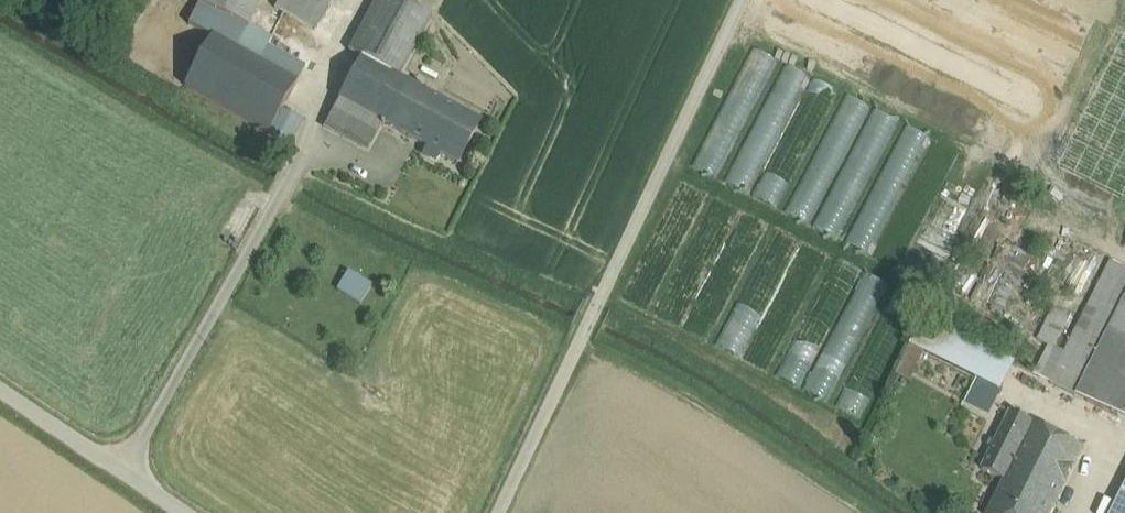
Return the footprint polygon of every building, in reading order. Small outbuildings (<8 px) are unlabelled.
[(198,5),(248,29),(248,28),(262,0),(201,0),(198,5)] [(275,9),(315,31),(335,0),(281,0),(275,9)] [(417,25),(374,4),(359,35),(358,35),(349,53),(360,60),(394,76),(417,25)] [(271,40),(248,28),(248,29),(198,5),(188,25),(212,38),(212,37),(296,84),(305,69),(267,48),(271,40)] [(296,84),(212,37),(212,38),(185,87),(268,134),(281,112),(296,84)] [(722,178),(772,57),(748,47),(698,168),(722,178)] [(394,76),(360,60),(339,100),(384,124),(385,124),(407,83),(395,77),(394,76)] [(752,194),(807,75),(783,64),(728,183),(752,194)] [(430,96),(407,83),(385,124),(384,124),(381,128),(383,129),(384,126),(407,138),(408,136),(407,136),(430,96)] [(809,224),(872,108),(848,95),(785,211),(809,224)] [(480,123),(430,96),(407,136),(408,136),(407,138),(457,165),(480,123)] [(384,124),(339,100),(324,129),(369,152),(381,128),(384,124)] [(844,240),(894,118),(868,107),(818,229),(844,240)] [(302,124),(281,112),(268,134),(290,146),(302,124)] [(852,245),(877,255),(926,135),(900,124),(852,245)] [(754,196),(778,207),(789,182),(765,171),(754,196)] [(835,258),(779,377),(802,388),(858,269),(835,258)] [(1051,384),(1078,397),(1124,304),(1124,269),(1112,262),(1051,384)] [(865,273),(804,389),(828,402),(889,285),(865,273)] [(379,296),(348,276),(337,293),(368,313),(379,296)] [(738,357),(762,317),(739,304),(715,344),(738,357)] [(1078,397),(1124,421),(1124,304),(1078,397)] [(1054,309),(1038,341),(1054,349),(1070,317),(1054,309)] [(882,316),(839,406),(862,417),(905,327),(882,316)] [(1016,364),(924,319),(911,347),(977,380),(1001,392),(1016,364)] [(1001,392),(977,380),(966,403),(990,414),(1001,392)] [(1084,450),(1011,413),(982,471),(1005,482),(1006,480),(1056,506),(1084,450)] [(1006,480),(1005,482),(990,512),(1053,512),(1056,506),(1006,480)]
